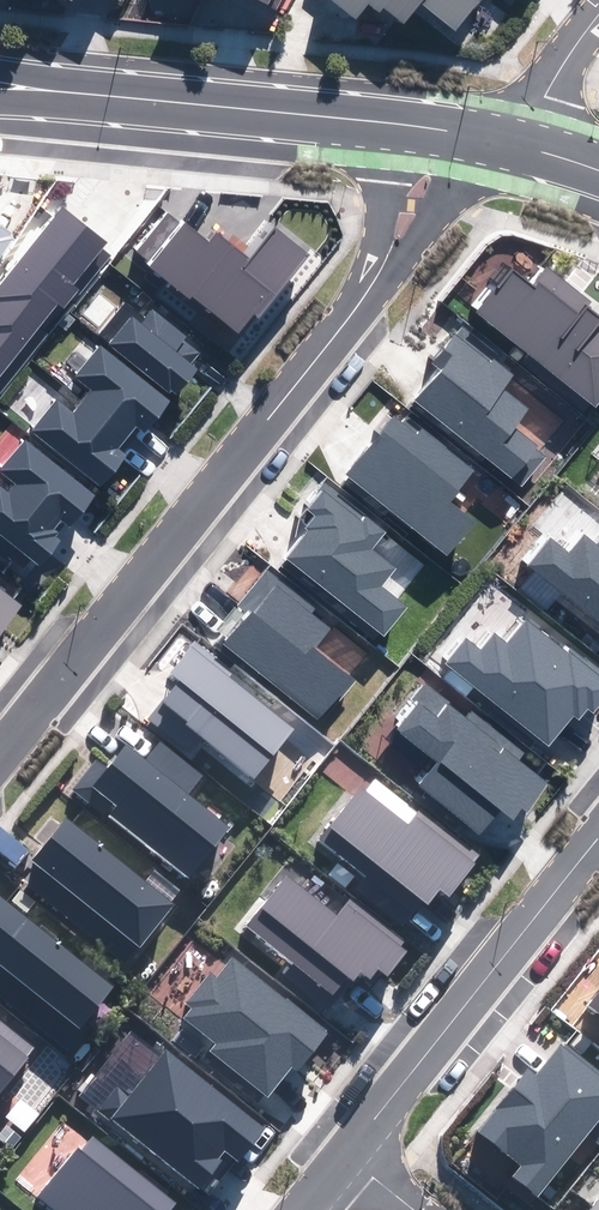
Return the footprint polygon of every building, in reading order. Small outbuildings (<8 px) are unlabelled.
[(270,25),(283,0),(220,0),(270,25)] [(356,17),(367,3),(379,12),(384,6),(404,22),(419,3),(454,31),(479,0),(335,0),(356,17)] [(64,210),(0,288),(0,374),(58,303),(62,307),(79,287),(74,283),(106,244),(64,210)] [(170,211),(136,252),(191,297),(192,296),(242,336),(308,255),(277,230),(251,262),(215,233),(208,242),(170,211)] [(16,239),(0,228),(0,262),(16,239)] [(473,311),(595,407),(598,402),(598,321),(585,309),(590,303),(548,270),(535,287),(515,271),(499,291),(493,286),(473,311)] [(186,336),(153,310),(141,326),(131,318),(109,345),(174,397),(197,369),(190,364),(199,354),(182,340),(186,336)] [(518,371),(463,328),(434,364),(443,371),(417,404),(520,487),(546,454),(513,428),(529,409),(504,388),(518,371)] [(167,403),(98,347),(75,376),(92,390),(72,415),(54,401),(31,429),(100,485),(124,455),(117,449),(137,424),(144,430),(167,403)] [(417,436),(394,418),(348,476),(446,554),(473,521),(449,502),(474,470),(423,429),(417,436)] [(25,441),(0,470),(0,471),(16,485),(8,495),(0,489),(0,532),(39,564),(59,539),(50,532),(61,519),(70,526),(94,497),(25,441)] [(385,530),(329,486),(309,510),(317,516),(307,529),(310,532),(288,559),(384,635),(406,608),(380,587),(394,568),(370,549),(385,530)] [(530,564),(598,618),(598,543),(597,546),(586,537),(571,555),(550,539),(530,564)] [(313,608),(266,570),(240,603),(251,612),(225,645),(320,720),(351,681),(312,650),(329,628),(310,613),(313,608)] [(16,602),(0,589),(0,622),(16,602)] [(448,664),(549,745),(572,715),(576,719),(585,707),(592,713),(598,705),(598,670),(573,649),(568,655),(528,622),(510,645),(497,634),(482,652),(467,640),(448,664)] [(234,672),(196,642),(170,674),(180,682),(150,720),(194,755),(206,739),(255,778),(293,730),(229,679),(234,672)] [(467,718),(425,684),(414,699),(420,704),(398,731),(438,763),(419,786),(479,834),(500,807),(518,822),(549,783),(519,759),(524,751),(473,710),(467,718)] [(147,761),(128,746),(108,771),(96,762),(76,787),(190,877),(230,827),(188,794),(201,777),(161,745),(147,761)] [(361,788),(319,841),(364,877),(376,862),(427,903),(440,887),(448,894),(480,855),(422,809),(409,826),(361,788)] [(174,904),(66,819),(32,861),(140,946),(174,904)] [(286,877),(248,925),(333,993),(348,975),(363,987),(378,969),(388,977),(407,952),(399,946),(404,940),(350,898),(335,917),(286,877)] [(0,895),(0,965),(79,1028),(114,985),(0,895)] [(192,1008),(184,1017),(218,1043),(212,1050),(268,1094),(292,1065),(297,1069),(326,1033),(232,958),(216,978),(211,974),(187,1004),(192,1008)] [(586,1007),(598,1017),(598,991),(586,1007)] [(33,1049),(0,1022),(0,1090),(33,1049)] [(481,1132),(522,1166),(513,1177),(535,1195),(588,1132),(598,1140),(598,1139),(598,1072),(564,1043),(536,1076),(531,1072),(481,1132)] [(117,1086),(99,1108),(199,1188),(229,1151),(240,1160),(265,1128),(168,1050),(131,1097),(117,1086)] [(37,1196),(55,1209),(171,1209),(176,1204),(87,1133),(37,1196)] [(590,1209),(598,1209),(598,1199),(590,1209)]
